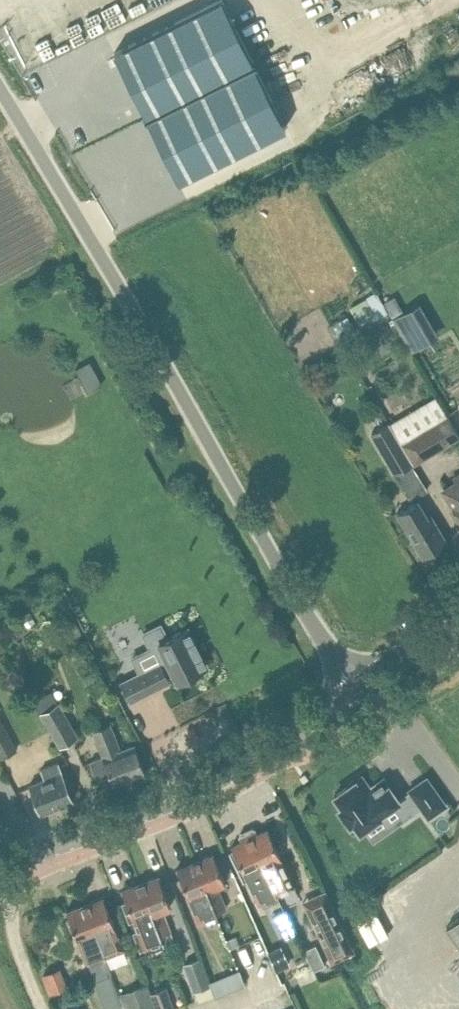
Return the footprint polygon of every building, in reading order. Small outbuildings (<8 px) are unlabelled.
[(114,52),(145,113),(143,114),(144,117),(255,62),(254,59),(252,60),(222,0),(218,0),(114,52)] [(255,62),(144,117),(146,120),(147,119),(178,181),(286,127),(255,66),(256,65),(255,62)] [(367,297),(350,306),(361,326),(388,311),(376,289),(366,295),(367,297)] [(421,303),(392,318),(410,353),(439,338),(421,303)] [(355,328),(347,315),(337,320),(345,334),(355,328)] [(91,359),(77,366),(89,390),(103,383),(91,359)] [(389,422),(414,464),(458,437),(458,432),(453,422),(454,421),(449,413),(448,414),(437,395),(390,422),(389,422)] [(389,422),(369,435),(393,475),(396,474),(414,464),(389,422)] [(457,513),(458,516),(458,480),(443,489),(457,513)] [(447,541),(437,524),(431,515),(421,520),(409,500),(395,508),(423,556),(447,541)] [(121,682),(130,700),(169,680),(167,677),(175,673),(178,680),(206,666),(200,653),(200,652),(194,640),(193,641),(187,627),(167,637),(160,624),(143,633),(151,649),(160,644),(168,660),(160,663),(160,662),(121,682)] [(89,686),(95,696),(111,688),(104,676),(89,686)] [(58,700),(40,711),(60,746),(78,735),(58,700)] [(0,715),(0,756),(17,748),(0,715)] [(102,755),(90,760),(97,778),(110,773),(114,784),(145,772),(138,753),(134,743),(121,748),(111,722),(92,729),(102,755)] [(40,767),(44,778),(29,784),(40,813),(73,800),(58,760),(40,767)] [(446,804),(426,776),(409,789),(409,790),(398,798),(384,779),(370,789),(360,777),(334,795),(342,806),(339,808),(354,829),(357,827),(360,831),(386,812),(385,811),(393,805),(404,820),(422,807),(428,817),(446,804)] [(251,827),(246,830),(277,894),(287,889),(294,885),(281,858),(275,846),(267,828),(257,833),(255,828),(251,827)] [(233,849),(229,851),(243,881),(248,879),(259,902),(277,894),(246,830),(240,833),(239,836),(241,840),(231,845),(233,849)] [(225,883),(220,871),(213,853),(195,860),(216,912),(226,908),(218,886),(225,883)] [(177,867),(184,886),(188,896),(198,921),(206,918),(206,916),(216,912),(195,860),(177,867)] [(158,875),(140,882),(165,948),(166,947),(165,945),(174,941),(162,909),(170,906),(158,875)] [(148,955),(165,948),(140,882),(122,889),(141,940),(143,939),(148,955)] [(325,890),(303,901),(332,960),(353,950),(325,890)] [(103,896),(85,903),(105,955),(115,951),(123,948),(120,939),(115,927),(111,918),(110,915),(103,896)] [(85,903),(66,910),(74,929),(78,941),(86,962),(88,962),(95,979),(109,974),(112,973),(105,955),(85,903)] [(273,914),(286,938),(298,932),(286,907),(273,914)] [(447,926),(458,943),(458,917),(447,926)] [(326,963),(316,943),(303,948),(314,969),(326,963)] [(190,990),(206,984),(197,957),(181,963),(190,990)] [(220,994),(249,982),(242,966),(213,979),(220,994)] [(59,968),(43,974),(50,992),(66,987),(59,968)] [(94,980),(105,1008),(118,1008),(122,1008),(109,974),(95,979),(94,980)] [(119,992),(126,1008),(157,1008),(150,992),(146,982),(134,986),(119,992)] [(214,983),(196,990),(200,1000),(218,993),(214,983)] [(150,992),(157,1008),(174,1008),(166,986),(150,992)]
